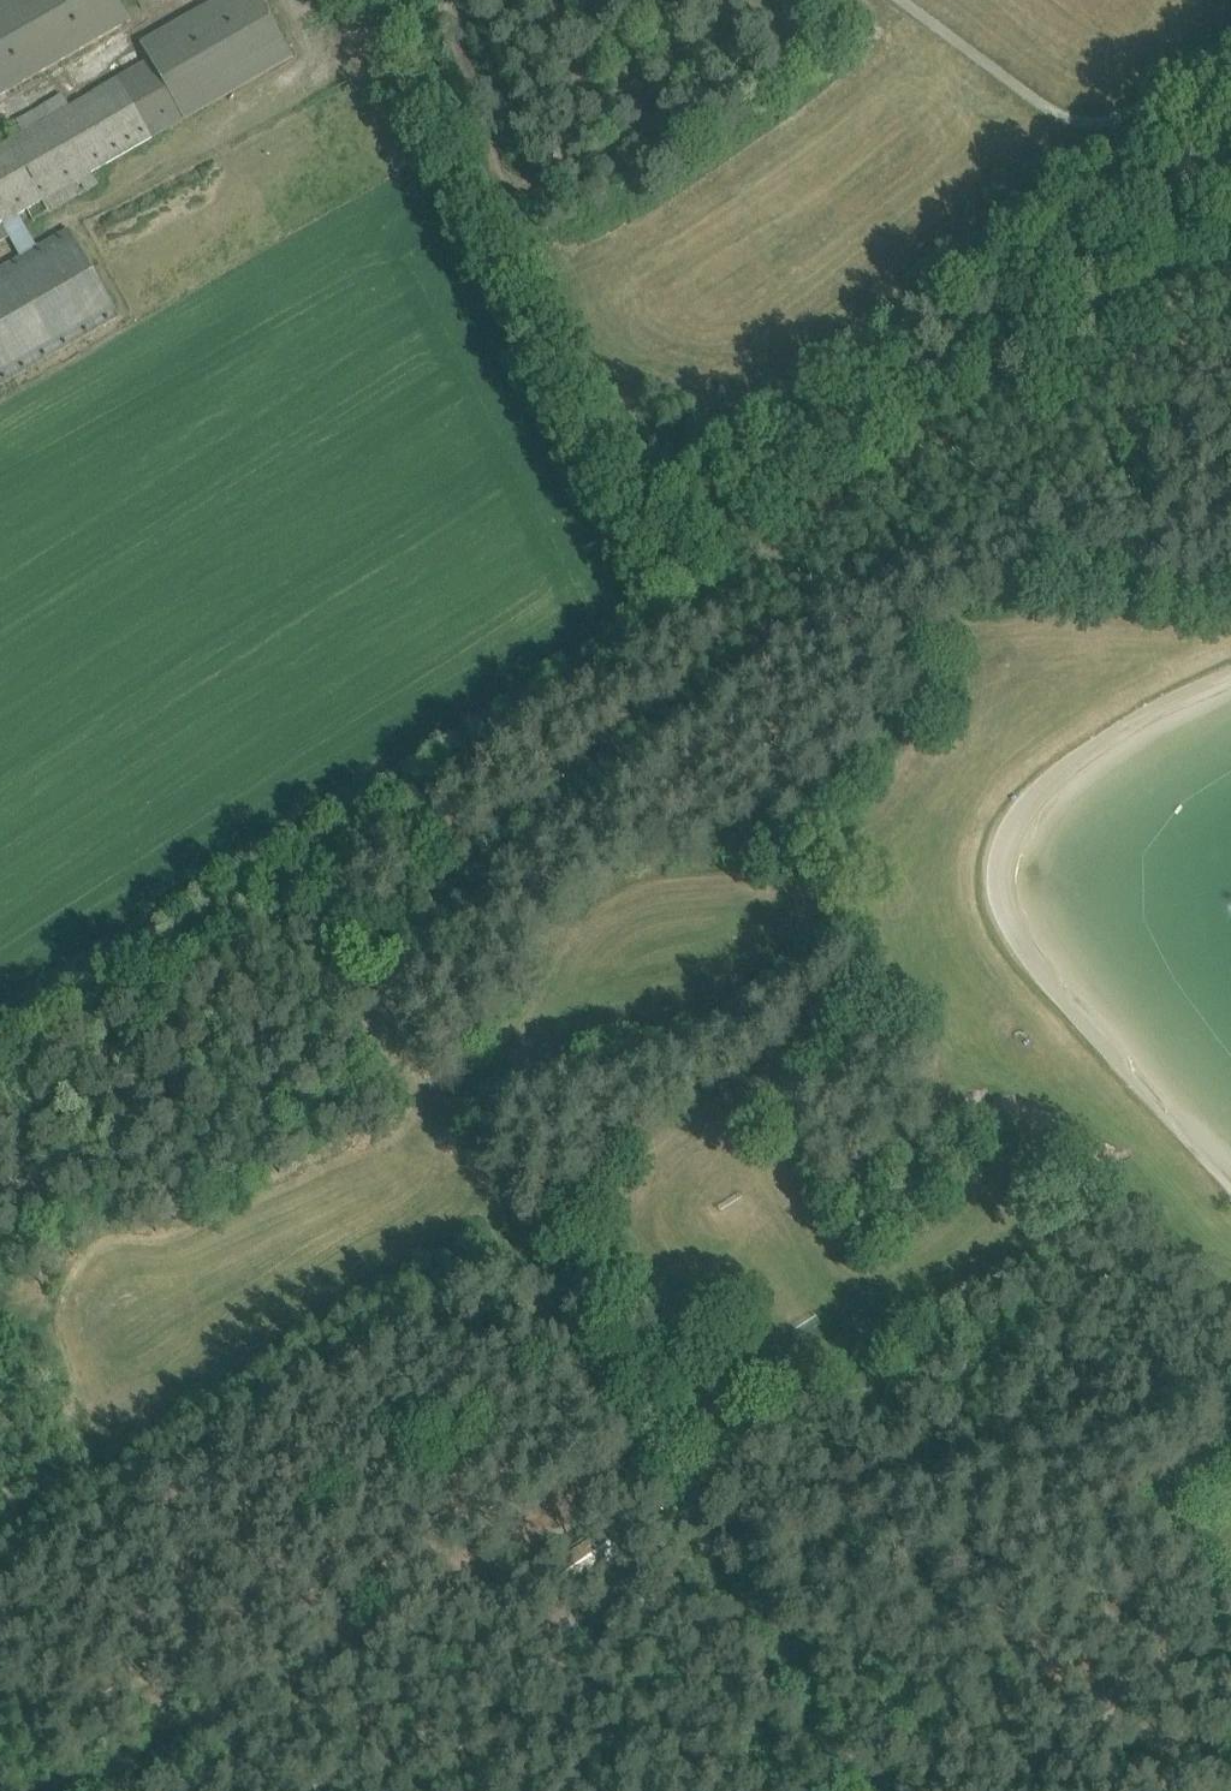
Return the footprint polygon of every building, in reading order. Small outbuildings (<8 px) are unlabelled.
[(133,21),(121,0),(0,0),(0,97),(133,21)] [(119,80),(152,138),(295,57),(262,0),(220,0),(142,44),(152,61),(119,80)] [(2,226),(18,216),(93,173),(152,138),(119,80),(72,106),(0,147),(0,227),(2,226)] [(18,216),(2,226),(10,237),(22,256),(0,269),(0,382),(121,311),(71,226),(36,247),(18,216)]
